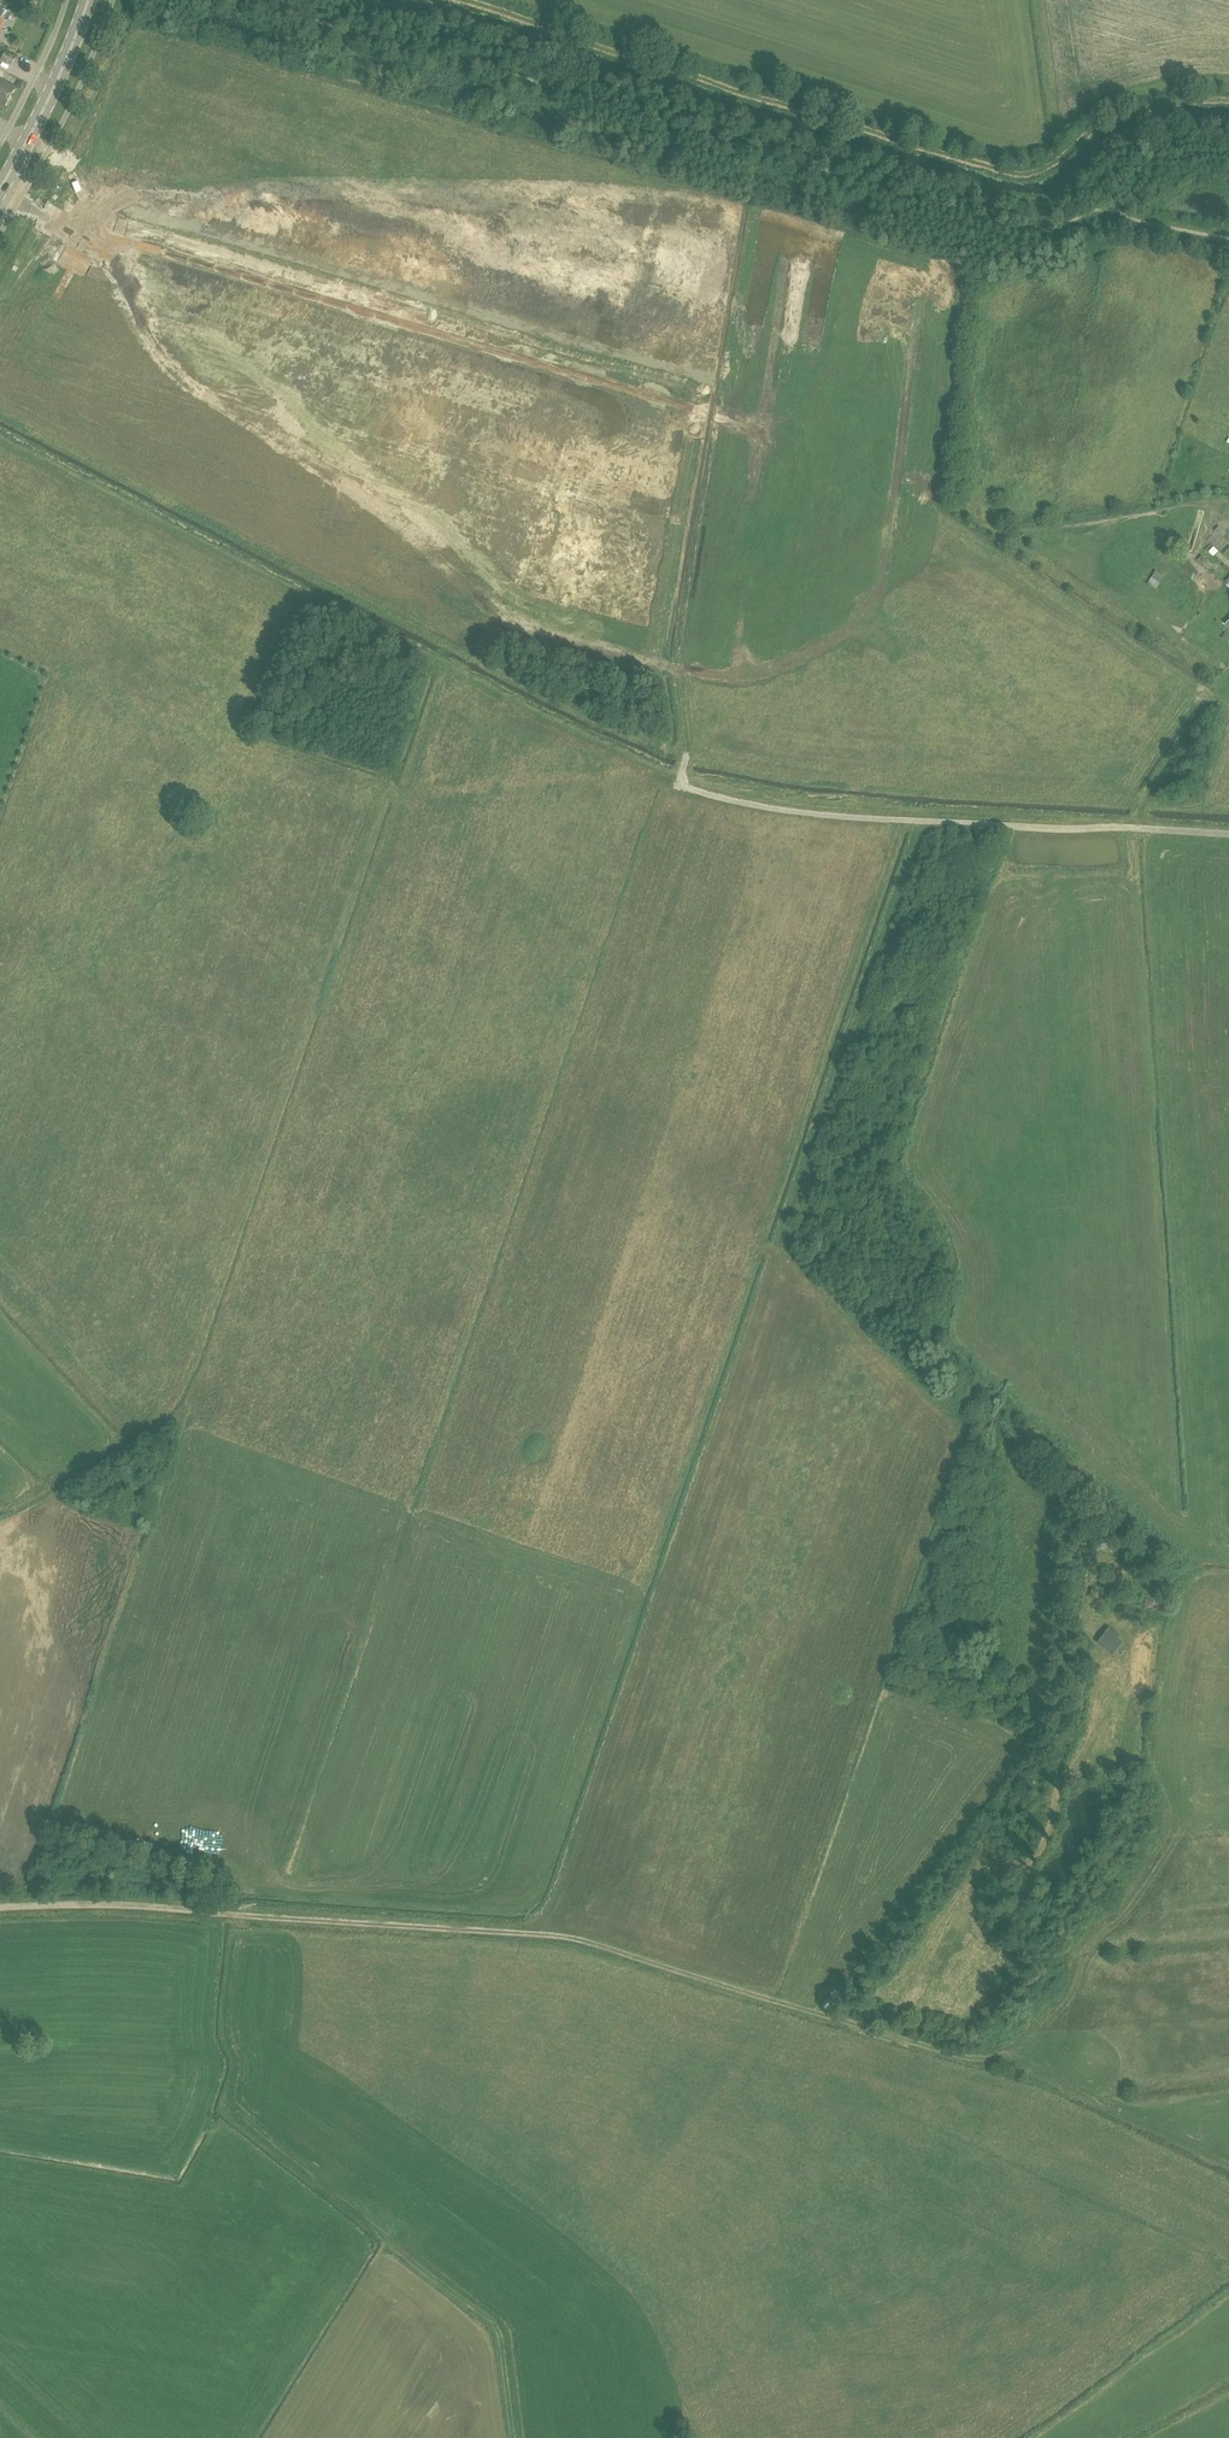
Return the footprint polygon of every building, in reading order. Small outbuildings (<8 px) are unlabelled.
[(12,65),(17,56),(6,51),(1,59),(12,65)] [(16,87),(0,78),(0,106),(4,108),(16,87)] [(1226,532),(1219,525),(1214,531),(1222,537),(1226,532)] [(1160,581),(1164,575),(1155,570),(1151,576),(1160,581)] [(1090,1540),(1090,1541),(1094,1552),(1109,1546),(1105,1535),(1090,1540)] [(1109,1626),(1097,1643),(1111,1654),(1121,1641),(1117,1638),(1119,1634),(1109,1626)]
